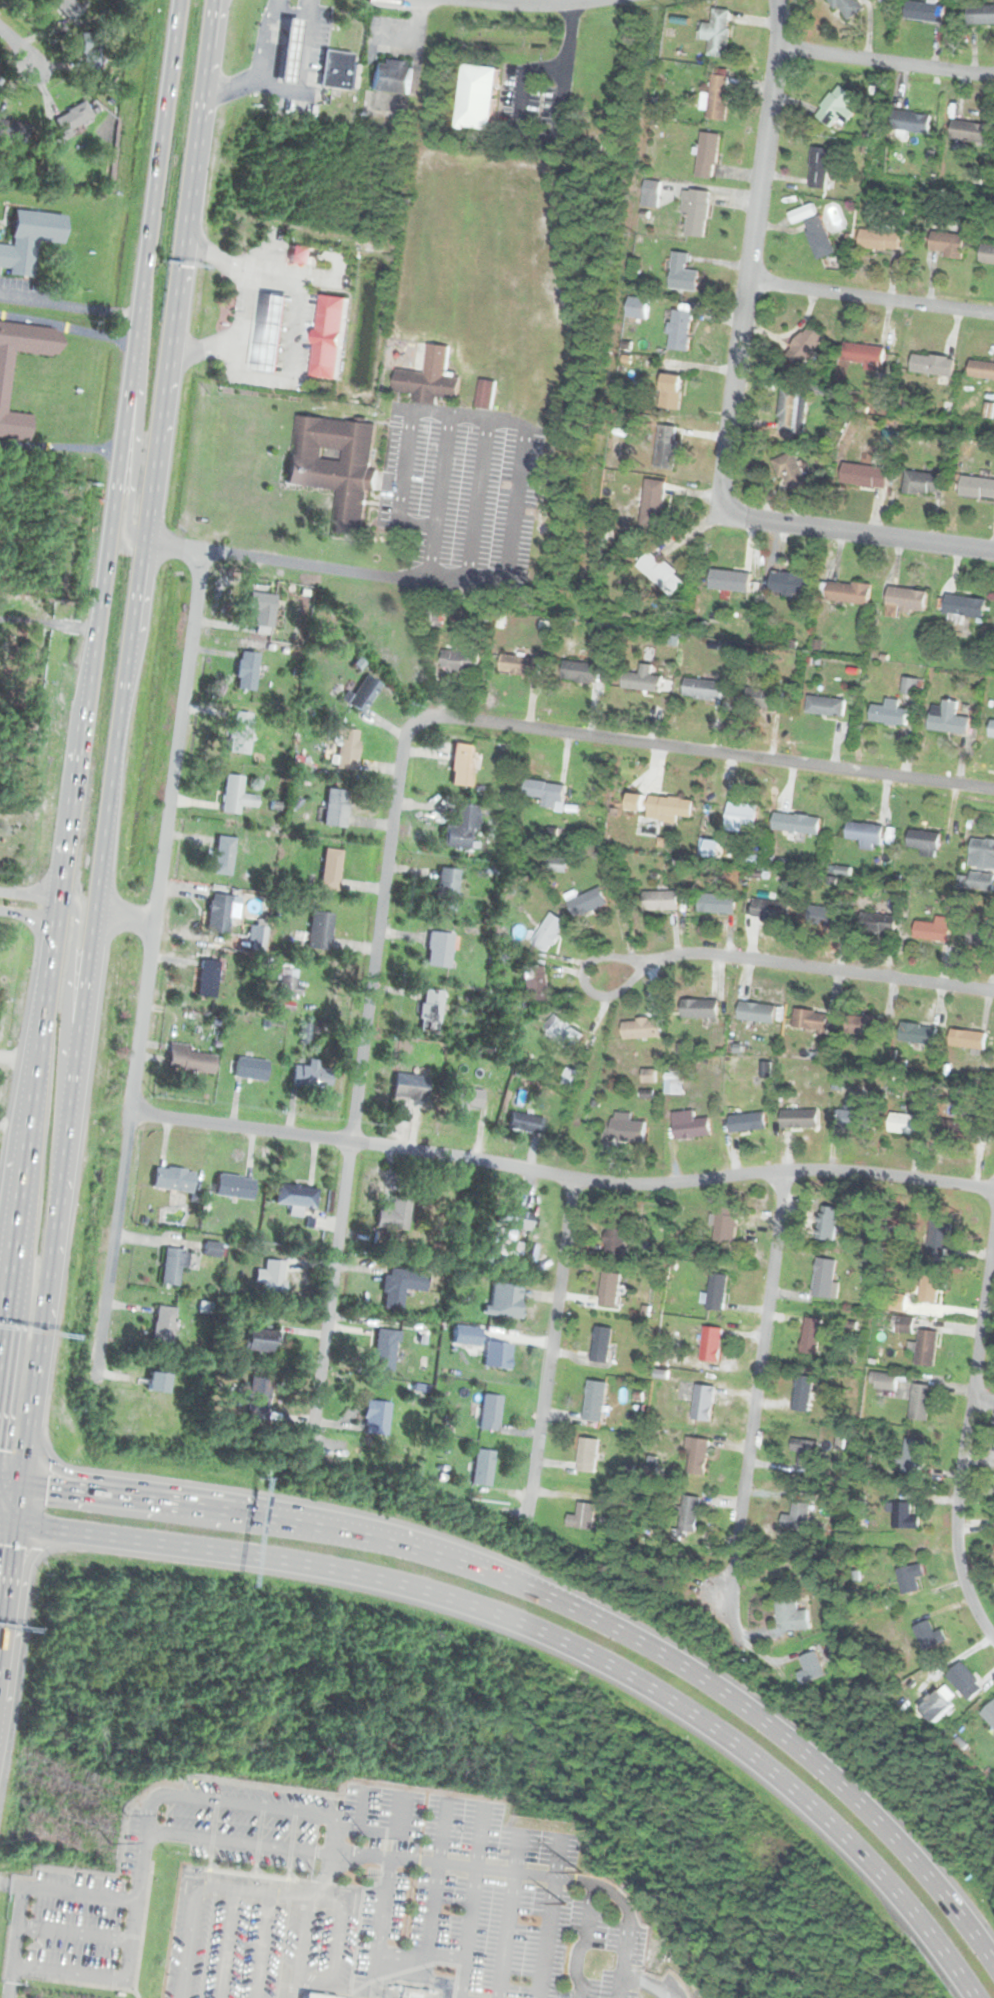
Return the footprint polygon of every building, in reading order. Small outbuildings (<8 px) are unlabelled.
[(72,24),(84,12),(72,0),(54,0),(51,3),(72,24)] [(857,0),(830,0),(847,22),(864,8),(857,0)] [(927,2),(905,0),(903,18),(941,22),(943,4),(935,3),(935,0),(927,0),(927,2)] [(993,24),(993,4),(966,4),(966,24),(993,24)] [(734,11),(716,9),(710,54),(727,57),(734,11)] [(288,16),(280,81),(294,83),(304,18),(288,16)] [(80,34),(81,67),(99,67),(98,33),(80,34)] [(350,69),(328,67),(330,49),(286,45),(284,66),(338,72),(336,86),(348,87),(350,69)] [(325,48),(321,84),(348,89),(353,52),(325,48)] [(410,95),(414,64),(376,58),(371,90),(410,95)] [(463,127),(497,131),(504,68),(470,64),(463,127)] [(706,118),(726,121),(732,77),(713,74),(706,118)] [(848,125),(857,114),(848,107),(856,98),(840,85),(816,115),(832,129),(840,119),(848,125)] [(93,118),(84,102),(52,119),(61,135),(93,118)] [(891,113),(890,132),(932,133),(932,114),(891,113)] [(991,125),(955,120),(952,139),(988,144),(991,125)] [(720,134),(701,132),(697,177),(717,179),(720,134)] [(832,149),(813,148),(812,188),(830,188),(832,149)] [(683,234),(704,238),(713,193),(692,189),(683,234)] [(791,214),(795,224),(818,214),(813,204),(791,214)] [(8,269),(8,276),(33,278),(36,242),(62,244),(65,215),(13,211),(10,246),(0,245),(0,268),(8,269)] [(819,260),(836,254),(822,216),(805,223),(819,260)] [(861,250),(900,250),(900,231),(861,231),(861,250)] [(964,258),(966,235),(934,231),(931,254),(964,258)] [(314,248),(292,245),(290,263),(312,265),(314,248)] [(983,245),(981,263),(993,264),(993,246),(983,245)] [(690,254),(675,252),(670,289),(697,293),(700,271),(688,270),(690,254)] [(266,294),(257,371),(283,374),(292,297),(266,294)] [(349,298),(322,295),(313,377),(340,380),(349,298)] [(649,300),(630,300),(630,318),(649,318),(649,300)] [(669,350),(688,352),(694,306),(675,304),(669,350)] [(29,441),(32,416),(6,413),(13,353),(58,358),(61,332),(0,325),(0,438),(29,441)] [(827,340),(813,326),(787,353),(801,367),(827,340)] [(850,340),(847,360),(886,365),(889,346),(850,340)] [(430,343),(426,372),(398,368),(395,390),(416,393),(415,402),(437,404),(438,396),(459,399),(462,377),(446,374),(450,345),(430,343)] [(955,378),(957,358),(915,354),(913,373),(955,378)] [(972,360),(969,378),(993,381),(993,363),(972,360)] [(684,375),(664,375),(664,406),(683,406),(684,375)] [(492,410),(496,382),(480,379),(475,407),(492,410)] [(801,390),(782,389),(780,428),(799,429),(801,390)] [(362,537),(367,489),(377,491),(379,471),(371,470),(376,425),(296,416),(288,485),(337,491),(332,534),(362,537)] [(659,469),(677,469),(677,427),(659,427),(659,469)] [(774,462),(788,493),(809,484),(795,452),(774,462)] [(888,490),(891,469),(845,464),(842,485),(888,490)] [(905,494),(945,496),(946,475),(906,473),(905,494)] [(993,498),(993,479),(962,475),(960,494),(993,498)] [(667,482),(647,480),(642,526),(662,529),(667,482)] [(674,596),(686,581),(650,553),(639,567),(674,596)] [(751,572),(712,572),(712,591),(751,591),(751,572)] [(813,577),(773,572),(771,593),(811,598),(813,577)] [(872,584),(830,582),(828,603),(871,606),(872,584)] [(901,609),(923,611),(924,590),(890,587),(888,618),(900,619),(901,609)] [(275,595),(255,593),(252,627),(272,628),(275,595)] [(962,623),(962,617),(982,619),(984,598),(946,593),(943,620),(962,623)] [(478,674),(480,654),(444,649),(441,668),(478,674)] [(257,653),(238,652),(236,690),(255,691),(257,653)] [(540,658),(510,658),(510,676),(540,676),(540,658)] [(601,664),(564,664),(564,683),(601,683),(601,664)] [(662,694),(663,677),(652,676),(653,666),(641,665),(640,674),(625,673),(624,690),(662,694)] [(364,714),(381,685),(364,674),(346,704),(364,714)] [(684,697),(723,701),(725,683),(685,680),(684,697)] [(786,693),(754,691),(753,707),(785,709),(786,693)] [(847,701),(811,695),(808,713),(844,719),(847,701)] [(966,733),(968,716),(954,715),(956,700),(942,698),(940,714),(928,713),(927,729),(966,733)] [(871,722),(905,725),(907,708),(897,707),(898,700),(888,699),(887,705),(873,704),(871,722)] [(990,717),(986,736),(993,737),(993,718),(990,717)] [(334,769),(355,771),(359,731),(338,729),(334,769)] [(477,746),(454,743),(450,785),(472,787),(477,746)] [(243,776),(224,775),(221,813),(238,815),(239,807),(256,808),(257,796),(241,795),(243,776)] [(530,777),(528,794),(545,797),(545,805),(559,807),(560,799),(567,801),(569,783),(530,777)] [(349,791),(327,789),(323,826),(345,829),(349,791)] [(695,801),(630,794),(629,814),(694,820),(695,801)] [(477,806),(457,805),(456,828),(444,827),(443,847),(474,849),(477,806)] [(759,811),(730,807),(727,830),(756,834),(759,811)] [(817,836),(820,818),(784,813),(781,831),(817,836)] [(883,825),(847,820),(844,838),(859,840),(858,846),(880,849),(883,825)] [(939,832),(908,829),(906,847),(919,849),(918,855),(937,856),(939,832)] [(230,878),(235,839),(217,837),(212,875),(230,878)] [(970,837),(968,856),(993,858),(993,840),(970,837)] [(337,893),(342,851),(324,849),(319,890),(337,893)] [(566,860),(548,860),(548,872),(566,872),(566,860)] [(435,911),(456,911),(457,870),(436,869),(435,911)] [(988,891),(992,876),(973,871),(969,886),(988,891)] [(569,901),(576,918),(608,906),(601,888),(569,901)] [(644,911),(679,911),(679,893),(644,893),(644,911)] [(737,894),(701,893),(701,912),(736,913),(737,894)] [(206,933),(227,936),(231,897),(211,895),(206,933)] [(789,904),(754,900),(752,919),(786,924),(789,904)] [(805,925),(839,930),(841,909),(808,905),(805,925)] [(307,950),(329,952),(333,914),(311,912),(307,950)] [(533,946),(550,954),(566,921),(549,913),(533,946)] [(894,918),(860,914),(858,930),(892,934),(894,918)] [(950,917),(934,916),(934,922),(914,921),(913,940),(948,943),(950,917)] [(967,943),(993,947),(993,926),(970,922),(967,943)] [(452,934),(429,933),(427,967),(450,969),(452,934)] [(214,999),(218,962),(201,961),(197,997),(214,999)] [(548,1002),(548,968),(530,968),(530,1002),(548,1002)] [(276,1000),(298,1000),(298,971),(276,971),(276,1000)] [(423,990),(418,1031),(438,1034),(443,993),(423,990)] [(741,999),(738,1016),(777,1023),(779,1005),(741,999)] [(682,1020),(719,1020),(719,1001),(682,1001),(682,1020)] [(827,1030),(828,1011),(793,1010),(792,1029),(827,1030)] [(555,1012),(545,1029),(577,1048),(587,1030),(555,1012)] [(883,1016),(843,1014),(842,1035),(882,1037),(883,1016)] [(623,1040),(660,1040),(660,1020),(623,1020),(623,1040)] [(933,1045),(936,1027),(900,1022),(897,1040),(933,1045)] [(985,1032),(950,1029),(948,1046),(983,1050),(985,1032)] [(190,1046),(170,1043),(166,1069),(213,1076),(216,1056),(189,1053),(190,1046)] [(234,1078),(266,1083),(269,1063),(237,1058),(234,1078)] [(328,1091),(331,1070),(318,1068),(319,1061),(308,1060),(307,1068),(294,1066),(291,1086),(328,1091)] [(655,1071),(643,1071),(643,1087),(655,1087),(655,1071)] [(428,1078),(394,1074),(391,1098),(425,1102),(428,1078)] [(483,1092),(462,1088),(458,1106),(479,1111),(483,1092)] [(512,1108),(508,1126),(543,1134),(547,1116),(512,1108)] [(834,1127),(869,1128),(869,1108),(835,1108),(834,1127)] [(778,1128),(810,1128),(810,1110),(778,1110),(778,1128)] [(672,1114),(676,1141),(710,1136),(708,1117),(695,1119),(694,1111),(672,1114)] [(887,1130),(921,1135),(923,1116),(889,1111),(887,1130)] [(729,1115),(730,1132),(764,1129),(763,1112),(729,1115)] [(611,1139),(644,1140),(645,1122),(611,1120),(611,1139)] [(191,1194),(195,1172),(155,1166),(152,1188),(191,1194)] [(255,1180),(217,1175),(215,1197),(252,1201),(255,1180)] [(275,1205),(315,1209),(317,1190),(277,1185),(275,1205)] [(412,1200),(392,1197),(390,1211),(378,1209),(375,1229),(407,1233),(412,1200)] [(834,1240),(837,1207),(820,1205),(817,1239),(834,1240)] [(735,1207),(714,1206),(713,1241),(734,1242),(735,1207)] [(533,1214),(509,1210),(507,1228),(530,1231),(533,1214)] [(609,1214),(605,1254),(624,1255),(628,1216),(609,1214)] [(951,1221),(930,1218),(925,1253),(946,1256),(951,1221)] [(180,1268),(186,1269),(188,1252),(164,1249),(160,1285),(178,1287),(180,1268)] [(835,1259),(815,1257),(811,1296),(831,1299),(835,1259)] [(266,1270),(256,1269),(255,1283),(262,1283),(261,1296),(282,1298),(285,1263),(266,1261),(266,1270)] [(382,1310),(402,1311),(403,1291),(426,1292),(427,1273),(385,1270),(382,1310)] [(617,1309),(621,1275),(603,1272),(599,1307),(617,1309)] [(917,1300),(939,1302),(942,1277),(920,1275),(917,1300)] [(722,1310),(726,1284),(708,1281),(704,1307),(722,1310)] [(487,1320),(508,1322),(510,1303),(521,1304),(523,1288),(490,1285),(487,1320)] [(153,1342),(174,1342),(175,1308),(154,1308),(153,1342)] [(912,1332),(913,1317),(897,1315),(896,1331),(912,1332)] [(821,1319),(804,1316),(799,1352),(816,1354),(821,1319)] [(718,1361),(721,1327),(701,1326),(699,1359),(718,1361)] [(610,1363),(611,1328),(594,1327),(592,1363),(610,1363)] [(274,1355),(277,1331),(250,1328),(247,1351),(274,1355)] [(934,1365),(936,1330),(917,1329),(915,1364),(934,1365)] [(394,1372),(396,1332),(375,1330),(373,1370),(394,1372)] [(510,1359),(504,1359),(505,1343),(486,1341),(483,1369),(509,1371),(510,1359)] [(151,1369),(148,1390),(168,1392),(171,1372),(151,1369)] [(808,1412),(812,1376),(795,1374),(791,1409),(808,1412)] [(252,1376),(246,1416),(265,1419),(271,1379),(252,1376)] [(584,1420),(603,1422),(608,1382),(589,1379),(584,1420)] [(709,1421),(713,1386),(695,1383),(691,1418),(709,1421)] [(930,1384),(912,1383),(910,1417),(928,1418),(930,1384)] [(502,1395),(483,1393),(479,1429),(498,1431),(502,1395)] [(361,1431),(385,1436),(391,1404),(367,1400),(361,1431)] [(599,1439),(581,1437),(578,1471),(596,1473),(599,1439)] [(685,1473),(705,1475),(708,1439),(689,1437),(685,1473)] [(789,1451),(798,1451),(797,1466),(815,1467),(817,1440),(790,1439),(789,1451)] [(902,1473),(922,1473),(922,1439),(902,1439),(902,1473)] [(494,1451),(476,1448),(472,1484),(490,1486),(494,1451)] [(698,1497),(679,1496),(677,1531),(696,1533),(698,1497)] [(592,1531),(596,1505),(579,1502),(577,1516),(568,1515),(567,1527),(592,1531)] [(808,1528),(808,1502),(791,1502),(791,1515),(781,1515),(781,1528),(808,1528)] [(918,1529),(918,1516),(910,1516),(910,1502),(893,1502),(893,1529),(918,1529)] [(903,1595),(918,1589),(914,1578),(923,1575),(919,1562),(894,1570),(903,1595)] [(773,1598),(778,1633),(800,1629),(795,1595),(773,1598)] [(912,1627),(923,1650),(942,1641),(930,1617),(912,1627)] [(804,1668),(794,1673),(800,1686),(824,1674),(813,1650),(798,1657),(804,1668)] [(946,1672),(964,1697),(978,1687),(961,1662),(946,1672)] [(993,1729),(993,1700),(993,1699),(979,1713),(993,1729)]
